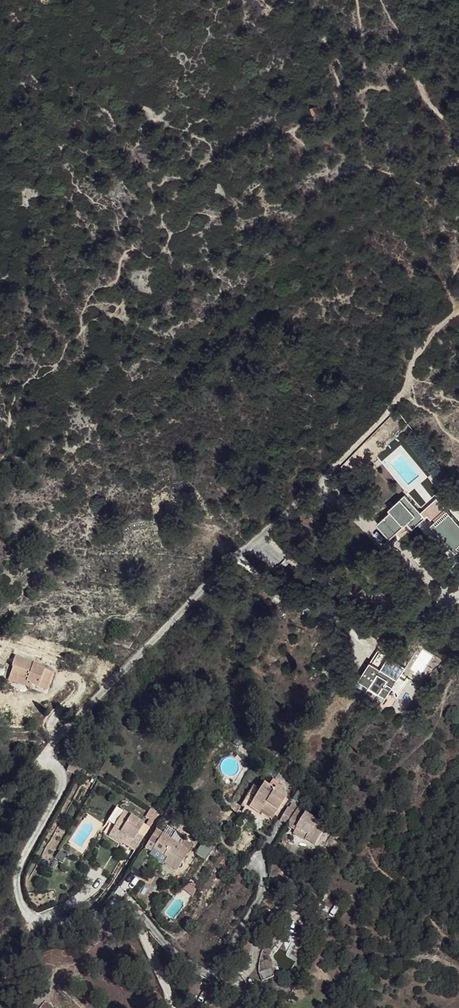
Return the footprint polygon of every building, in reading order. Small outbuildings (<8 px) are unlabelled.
[(310,109),(311,118),(325,116),(324,107),(310,109)] [(426,519),(407,498),(390,513),(391,517),(386,524),(402,542),(426,519)] [(402,542),(386,524),(380,528),(395,548),(402,542)] [(40,664),(17,655),(14,665),(17,667),(15,674),(34,682),(33,684),(47,690),(53,672),(40,667),(40,664)] [(387,663),(378,658),(358,685),(365,690),(383,702),(391,694),(399,682),(384,669),(387,663)] [(34,682),(15,674),(13,680),(31,688),(33,684),(34,682)] [(398,700),(391,694),(383,702),(365,690),(359,698),(385,716),(398,700)] [(276,789),(267,785),(256,800),(266,806),(269,803),(277,807),(287,793),(276,789)] [(289,796),(287,793),(277,807),(281,811),(289,796)] [(266,806),(256,800),(254,804),(272,815),(277,807),(269,803),(266,806)] [(281,811),(277,807),(272,815),(277,817),(281,811)] [(107,822),(114,828),(124,813),(115,809),(107,822)] [(298,815),(292,811),(284,824),(290,829),(298,815)] [(143,825),(124,813),(114,828),(125,836),(123,840),(122,843),(129,847),(143,825)] [(306,820),(298,815),(290,829),(298,834),(300,831),(310,837),(308,842),(317,847),(326,830),(319,825),(319,823),(310,817),(306,820)] [(125,836),(114,828),(111,832),(123,840),(125,836)] [(310,837),(300,831),(298,834),(296,836),(308,842),(310,837)] [(187,854),(160,836),(157,843),(150,839),(144,849),(152,853),(163,860),(160,866),(173,875),(187,854)] [(163,860),(152,853),(147,859),(160,866),(163,860)]
